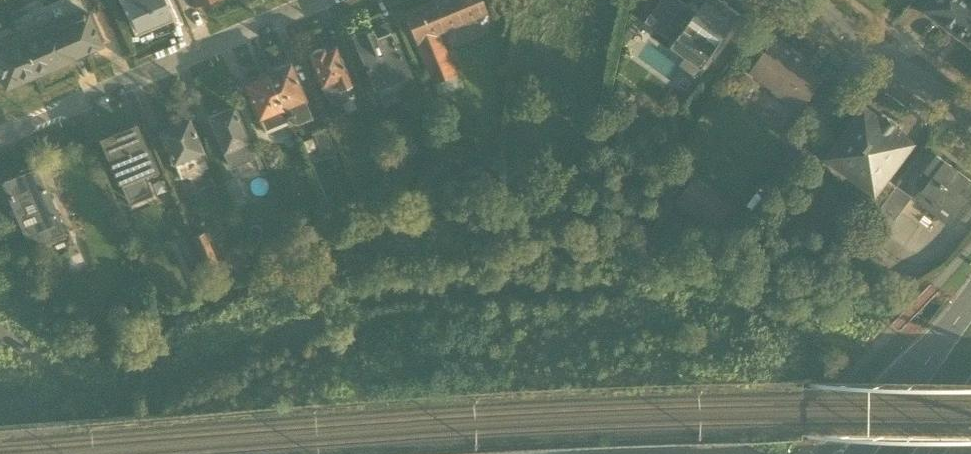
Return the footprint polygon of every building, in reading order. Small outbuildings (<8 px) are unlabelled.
[(137,33),(172,17),(164,0),(122,0),(137,33)] [(403,10),(437,96),(460,86),(440,33),(488,14),(482,0),(429,0),(403,10)] [(695,12),(679,0),(660,0),(645,22),(703,65),(741,15),(730,7),(715,27),(695,12)] [(695,12),(715,27),(730,7),(721,0),(704,0),(695,12)] [(921,10),(970,48),(970,0),(929,0),(921,10)] [(67,13),(18,34),(36,76),(75,60),(69,45),(79,40),(67,13)] [(18,34),(16,30),(13,23),(0,29),(0,80),(4,90),(36,76),(18,34)] [(364,29),(351,35),(375,90),(411,75),(398,45),(397,46),(390,30),(376,36),(372,28),(365,31),(364,29)] [(775,34),(749,73),(772,90),(770,92),(784,102),(786,100),(801,111),(824,79),(803,63),(808,57),(775,34)] [(323,47),(306,54),(320,88),(322,87),(325,95),(337,90),(338,91),(351,86),(334,47),(325,51),(323,47)] [(290,61),(265,72),(285,118),(288,127),(312,117),(305,101),(307,100),(290,61)] [(285,118),(265,72),(241,82),(262,128),(285,118)] [(431,101),(418,106),(429,135),(442,130),(431,101)] [(888,197),(896,187),(889,181),(905,160),(918,142),(902,131),(905,128),(883,112),(881,114),(865,103),(823,158),(873,195),(869,201),(880,209),(888,197)] [(235,105),(206,116),(229,168),(256,156),(235,105)] [(189,116),(156,130),(172,166),(174,165),(180,179),(186,177),(189,179),(202,174),(204,169),(208,167),(202,153),(204,152),(189,116)] [(106,159),(115,178),(120,190),(123,188),(127,198),(146,190),(142,181),(159,174),(136,122),(97,138),(106,159)] [(325,128),(312,133),(322,158),(325,157),(331,170),(340,166),(334,152),(335,152),(325,128)] [(386,144),(375,149),(384,172),(395,167),(386,144)] [(937,155),(915,183),(925,190),(916,202),(947,226),(967,201),(957,193),(968,179),(937,155)] [(115,178),(106,159),(100,162),(99,162),(109,181),(115,178)] [(0,187),(0,221),(10,245),(25,239),(29,249),(66,233),(46,185),(44,186),(35,165),(0,181),(2,186),(0,187)] [(236,176),(222,182),(233,208),(247,201),(236,176)] [(888,197),(880,209),(893,219),(910,195),(897,185),(896,187),(888,197)] [(204,232),(192,237),(206,270),(218,264),(204,232)] [(206,270),(192,237),(176,243),(190,278),(206,271),(206,270)]
